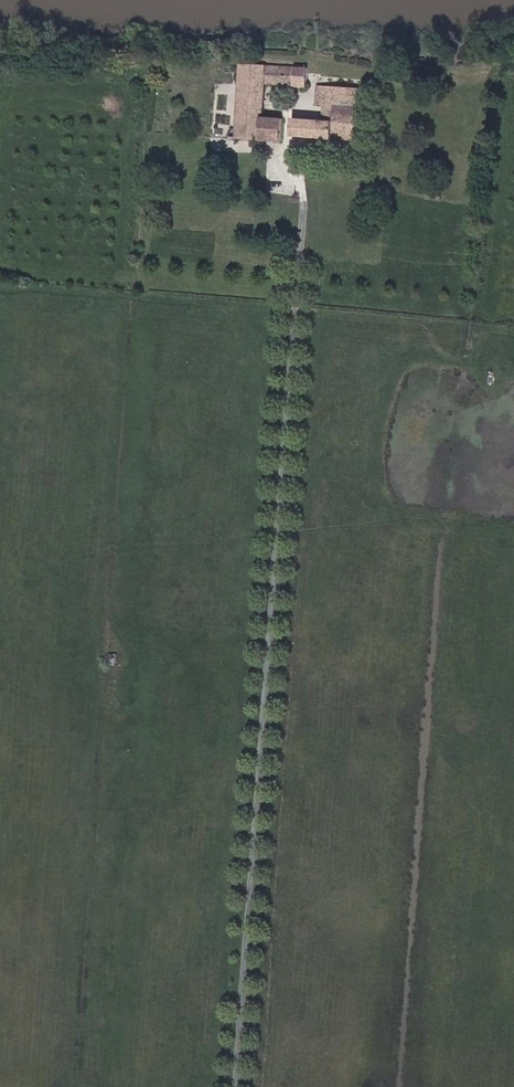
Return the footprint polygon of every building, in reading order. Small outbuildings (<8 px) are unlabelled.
[(303,85),(305,64),(238,61),(234,112),(253,114),(252,136),(277,137),(278,116),(263,115),(265,84),(303,85)] [(350,141),(355,90),(318,88),(316,120),(291,119),(289,137),(350,141)] [(252,136),(253,114),(234,112),(233,134),(252,136)]
